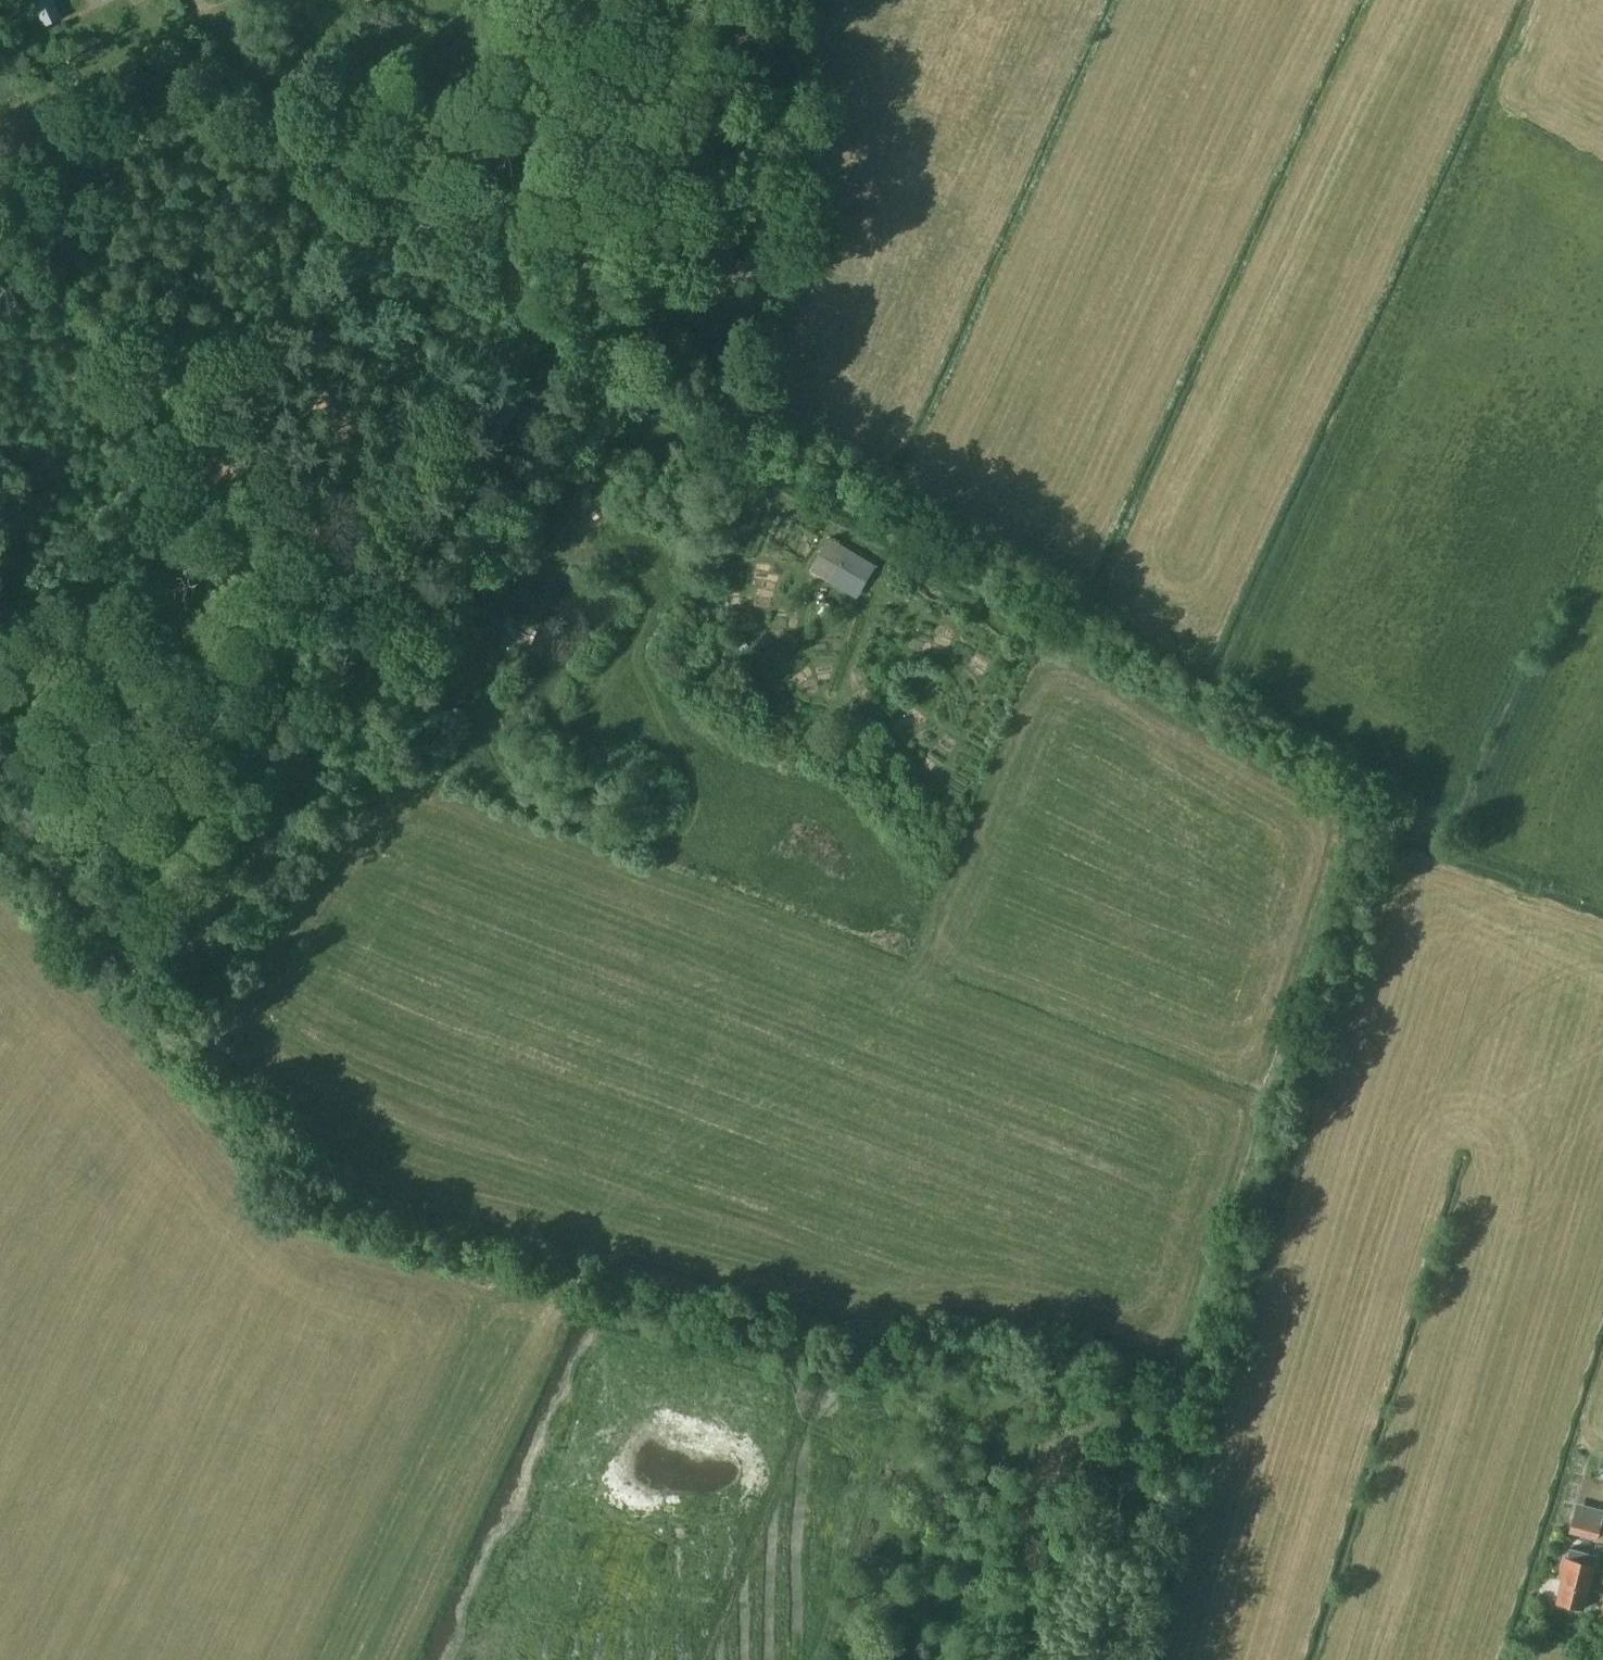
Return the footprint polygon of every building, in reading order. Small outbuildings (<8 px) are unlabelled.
[(53,0),(31,0),(45,28),(62,19),(53,0)] [(877,565),(830,537),(829,538),(810,570),(809,570),(857,598),(877,565)] [(1578,1487),(1592,1488),(1592,1473),(1578,1473),(1578,1487)] [(1574,1519),(1570,1532),(1597,1539),(1600,1526),(1574,1519)] [(1560,1576),(1564,1577),(1557,1602),(1584,1609),(1595,1565),(1597,1554),(1570,1548),(1567,1559),(1565,1558),(1560,1576)]
